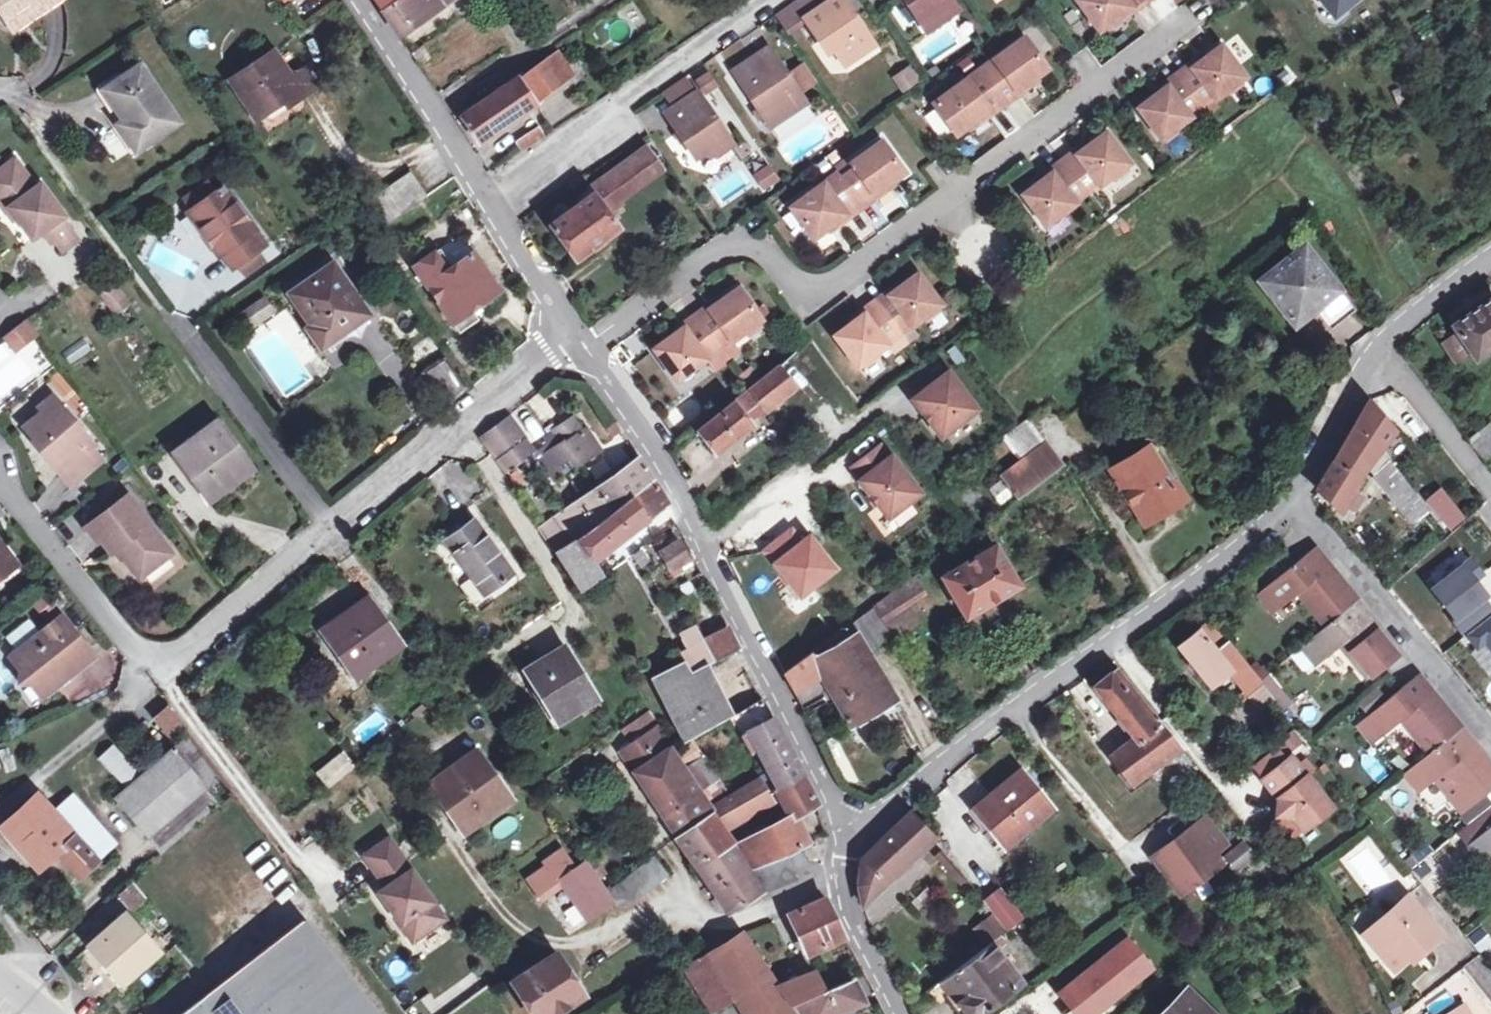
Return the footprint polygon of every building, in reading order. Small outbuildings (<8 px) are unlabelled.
[(42,14),(62,0),(0,0),(0,6),(9,19),(33,1),(42,14)] [(385,13),(404,0),(377,0),(385,13)] [(385,13),(402,38),(455,0),(404,0),(385,13)] [(783,16),(793,30),(809,19),(827,7),(822,0),(807,0),(783,16)] [(839,51),(849,67),(877,48),(847,0),(837,0),(827,7),(809,19),(824,42),(831,38),(839,51)] [(954,2),(953,0),(908,0),(922,22),(954,2)] [(1078,0),(1101,32),(1134,9),(1136,11),(1149,0),(1078,0)] [(1334,13),(1350,0),(1324,0),(1334,13)] [(33,1),(9,19),(18,32),(42,14),(33,1)] [(961,12),(954,2),(922,22),(929,33),(961,12)] [(984,77),(980,72),(935,105),(957,137),(991,113),(993,115),(1048,71),(1025,39),(995,62),(998,67),(984,77)] [(737,72),(774,128),(813,103),(805,92),(794,75),(775,46),(737,72)] [(1224,48),(1171,89),(1170,88),(1140,110),(1164,141),(1194,120),(1193,117),(1248,79),(1224,48)] [(304,96),(293,79),(277,55),(255,69),(276,100),(281,97),(284,102),(287,107),(304,96)] [(551,63),(538,73),(553,94),(566,85),(551,63)] [(911,64),(891,73),(898,91),(919,83),(911,64)] [(807,67),(794,75),(805,92),(818,84),(807,67)] [(123,126),(142,152),(182,123),(143,68),(109,93),(130,121),(123,126)] [(264,108),(276,100),(255,69),(236,82),(258,118),(267,113),(264,108)] [(305,71),(293,79),(304,96),(316,89),(305,71)] [(553,94),(538,73),(520,85),(519,84),(466,121),(483,147),(537,111),(538,105),(553,94)] [(710,75),(701,82),(708,93),(718,87),(710,75)] [(700,94),(690,81),(667,96),(677,110),(691,101),(700,94)] [(700,94),(691,101),(677,110),(669,115),(699,159),(715,148),(730,137),(701,94),(700,94)] [(264,108),(267,113),(279,105),(276,100),(264,108)] [(1079,202),(1100,187),(1101,188),(1132,166),(1108,134),(1078,156),(1080,158),(1024,197),(1047,228),(1081,204),(1079,202)] [(730,137),(715,148),(722,157),(738,147),(730,137)] [(856,171),(841,181),(837,176),(791,209),(814,241),(848,216),(850,218),(878,198),(876,195),(906,174),(882,143),(851,165),(856,171)] [(597,198),(609,214),(669,170),(652,148),(592,191),(597,198)] [(0,175),(0,176),(6,183),(0,188),(0,199),(10,213),(13,210),(35,240),(49,230),(65,252),(80,241),(64,218),(68,215),(44,182),(37,187),(17,162),(0,175)] [(772,169),(759,178),(767,189),(779,181),(772,169)] [(371,203),(388,229),(430,201),(412,175),(371,203)] [(185,205),(194,217),(217,200),(207,188),(185,205)] [(217,200),(194,217),(191,219),(221,260),(225,257),(236,272),(240,268),(261,253),(266,249),(255,235),(258,232),(224,188),(218,193),(221,197),(217,200)] [(609,214),(597,198),(555,228),(580,263),(623,233),(609,214)] [(1326,311),(1342,298),(1348,294),(1314,248),(1267,284),(1297,323),(1322,306),(1326,311)] [(261,253),(240,268),(248,279),(269,263),(261,253)] [(453,270),(441,253),(415,270),(460,336),(480,323),(473,313),(499,295),(474,256),(453,270)] [(289,296),(326,349),(370,317),(334,265),(289,296)] [(889,348),(887,346),(900,337),(912,328),(913,330),(943,309),(919,276),(890,298),(891,301),(835,338),(859,370),(889,348)] [(118,288),(107,297),(119,313),(130,305),(118,288)] [(710,314),(686,332),(684,330),(653,353),(677,385),(707,362),(706,360),(717,352),(731,342),(732,345),(761,323),(738,291),(709,312),(710,314)] [(1342,298),(1326,311),(1338,327),(1354,314),(1342,298)] [(238,320),(246,331),(274,313),(266,301),(238,320)] [(1457,329),(1462,336),(1474,354),(1480,362),(1490,354),(1490,305),(1457,329)] [(19,351),(39,337),(34,330),(29,323),(9,337),(19,351)] [(1462,336),(1447,346),(1460,364),(1474,354),(1462,336)] [(717,352),(727,365),(740,356),(732,345),(731,342),(717,352)] [(611,352),(625,372),(632,367),(618,347),(611,352)] [(625,372),(611,352),(609,353),(623,373),(625,372)] [(727,365),(717,352),(706,360),(707,362),(716,374),(727,365)] [(447,361),(424,376),(445,407),(466,391),(447,361)] [(805,384),(789,364),(752,392),(768,412),(805,384)] [(949,373),(914,401),(943,439),(978,411),(949,373)] [(49,418),(62,407),(55,398),(41,409),(44,413),(49,418)] [(720,422),(717,419),(699,433),(717,455),(752,429),(734,405),(729,410),(732,413),(720,422)] [(38,441),(53,459),(64,473),(61,475),(73,490),(105,464),(93,449),(96,447),(62,407),(49,418),(44,413),(27,427),(38,441)] [(1380,450),(1382,448),(1396,435),(1375,408),(1362,422),(1337,463),(1362,479),(1369,467),(1380,450)] [(574,421),(546,441),(554,451),(562,446),(566,443),(582,466),(598,455),(574,421)] [(1490,454),(1490,425),(1489,421),(1466,439),(1482,461),(1490,454)] [(536,458),(532,452),(510,422),(485,442),(507,478),(536,458)] [(218,424),(180,453),(212,498),(251,469),(218,424)] [(1007,442),(1025,467),(1049,449),(1032,425),(1007,442)] [(48,463),(53,459),(38,441),(33,445),(48,463)] [(552,452),(567,476),(582,466),(566,443),(562,446),(554,451),(552,452)] [(881,447),(854,469),(863,481),(861,483),(890,520),(922,495),(893,458),(890,459),(881,447)] [(1187,502),(1154,448),(1114,472),(1147,526),(1187,502)] [(1369,467),(1376,475),(1392,461),(1382,448),(1380,450),(1369,467)] [(1049,449),(1025,467),(1006,480),(1022,502),(1065,471),(1049,449)] [(557,483),(567,476),(552,452),(542,459),(557,483)] [(640,461),(597,492),(613,513),(631,500),(653,484),(640,461)] [(1392,461),(1376,475),(1389,493),(1406,479),(1392,461)] [(1342,512),(1362,479),(1337,463),(1320,490),(1342,512)] [(999,505),(1010,496),(997,481),(986,490),(999,505)] [(631,500),(647,523),(668,508),(653,484),(631,500)] [(613,513),(597,492),(540,532),(555,555),(613,513)] [(112,556),(116,554),(120,551),(126,559),(141,580),(173,557),(130,498),(90,527),(112,556)] [(631,500),(613,513),(555,555),(581,597),(606,580),(594,563),(647,523),(631,500)] [(515,580),(476,525),(446,545),(486,600),(515,580)] [(681,543),(661,554),(663,558),(675,579),(685,573),(682,568),(691,563),(681,543)] [(1265,588),(1280,606),(1296,593),(1324,627),(1307,640),(1323,660),(1339,647),(1366,680),(1401,652),(1315,547),(1265,588)] [(1019,587),(996,548),(946,580),(968,618),(1019,587)] [(15,562),(7,551),(0,551),(0,573),(15,562)] [(122,562),(126,559),(120,551),(116,554),(122,562)] [(3,578),(18,566),(15,562),(0,573),(3,578)] [(1468,638),(1470,637),(1490,620),(1490,608),(1485,601),(1488,599),(1477,584),(1485,577),(1473,563),(1435,592),(1458,621),(1456,623),(1468,638)] [(874,610),(881,622),(908,604),(923,593),(914,581),(874,610)] [(1280,606),(1265,588),(1258,594),(1272,612),(1280,606)] [(326,635),(360,682),(403,651),(369,603),(326,635)] [(881,622),(892,640),(920,621),(908,604),(881,622)] [(896,646),(892,640),(881,622),(874,610),(865,616),(886,650),(887,652),(896,646)] [(68,667),(89,652),(62,616),(8,656),(21,674),(19,684),(29,685),(41,700),(66,681),(64,678),(68,667)] [(886,650),(865,616),(786,674),(803,710),(831,694),(851,729),(894,702),(883,681),(878,683),(866,663),(886,650)] [(1470,637),(1480,651),(1489,644),(1490,648),(1490,620),(1470,637)] [(1180,649),(1211,688),(1232,672),(1248,693),(1260,684),(1212,623),(1180,649)] [(716,664),(705,644),(698,630),(683,638),(690,651),(681,656),(688,667),(693,676),(705,670),(716,664)] [(729,631),(705,644),(716,664),(740,652),(729,631)] [(1315,666),(1323,660),(1307,640),(1299,646),(1315,666)] [(64,678),(66,681),(95,660),(89,652),(68,667),(64,678)] [(599,702),(567,652),(527,678),(561,728),(599,702)] [(693,676),(688,667),(658,685),(689,744),(728,722),(712,691),(716,689),(705,670),(693,676)] [(1097,690),(1137,740),(1140,744),(1162,727),(1119,673),(1097,690)] [(1443,772),(1461,794),(1471,807),(1472,808),(1490,793),(1490,763),(1420,675),(1368,715),(1383,733),(1399,719),(1427,753),(1410,767),(1426,786),(1433,780),(1443,772)] [(1260,684),(1248,693),(1251,697),(1238,706),(1253,726),(1265,716),(1260,710),(1273,700),(1260,684)] [(773,774),(761,781),(770,796),(781,790),(803,778),(774,722),(764,701),(735,718),(745,737),(752,734),(773,774)] [(170,705),(155,718),(164,730),(180,718),(170,705)] [(1375,739),(1383,733),(1368,715),(1361,722),(1375,739)] [(1137,740),(1112,760),(1124,775),(1133,787),(1181,752),(1162,727),(1140,744),(1137,740)] [(679,839),(715,816),(702,796),(704,794),(672,744),(669,746),(659,730),(647,737),(652,745),(627,761),(679,839)] [(225,778),(194,737),(119,798),(152,837),(225,778)] [(652,745),(647,737),(621,753),(627,761),(652,745)] [(320,768),(334,784),(354,767),(340,751),(320,768)] [(434,789),(468,836),(513,804),(479,756),(434,789)] [(703,789),(720,779),(706,758),(690,769),(703,789)] [(1292,759),(1263,782),(1275,796),(1278,793),(1282,798),(1278,801),(1277,818),(1280,818),(1293,820),(1304,834),(1333,811),(1292,759)] [(1426,786),(1410,767),(1403,774),(1418,793),(1426,786)] [(1443,772),(1433,780),(1451,802),(1461,794),(1443,772)] [(1025,774),(977,812),(1007,850),(1053,811),(1025,774)] [(803,778),(781,790),(790,809),(801,817),(818,808),(803,778)] [(730,794),(720,779),(703,789),(713,804),(730,794)] [(773,802),(770,796),(761,781),(713,807),(727,829),(773,802)] [(1461,794),(1451,802),(1462,815),(1471,807),(1461,794)] [(66,802),(108,851),(116,844),(73,796),(66,802)] [(98,860),(54,812),(39,797),(3,827),(39,869),(59,852),(81,875),(98,860)] [(66,802),(54,812),(98,860),(108,851),(66,802)] [(1490,829),(1490,810),(1490,809),(1458,836),(1467,848),(1490,829)] [(862,873),(863,899),(864,905),(933,842),(912,815),(864,858),(862,873)] [(715,816),(679,839),(731,915),(761,893),(731,848),(735,846),(715,816)] [(1289,845),(1304,834),(1293,820),(1280,818),(1273,823),(1289,845)] [(798,850),(802,848),(792,823),(738,846),(753,868),(787,854),(798,850)] [(1207,824),(1194,833),(1210,856),(1223,846),(1207,824)] [(1467,848),(1464,850),(1479,868),(1487,862),(1490,858),(1490,829),(1467,848)] [(1194,833),(1157,860),(1181,892),(1217,865),(1210,856),(1194,833)] [(446,918),(391,837),(366,854),(382,876),(386,873),(392,883),(388,886),(381,891),(403,923),(410,918),(421,935),(446,918)] [(798,850),(804,866),(820,860),(816,843),(802,848),(798,850)] [(793,871),(804,866),(798,850),(787,854),(793,871)] [(614,905),(619,905),(608,891),(605,893),(587,866),(577,872),(564,853),(547,865),(549,867),(529,880),(541,897),(563,883),(590,922),(614,905)] [(793,871),(787,854),(753,868),(767,890),(770,894),(798,883),(793,871)] [(627,904),(666,876),(654,858),(608,891),(619,905),(627,904)] [(386,873),(382,876),(388,886),(392,883),(386,873)] [(131,883),(119,892),(132,909),(144,899),(131,883)] [(997,892),(982,904),(1005,934),(1021,923),(997,892)] [(1394,972),(1408,960),(1423,947),(1427,952),(1442,940),(1407,899),(1368,932),(1385,953),(1381,957),(1394,972)] [(811,956),(848,939),(843,930),(826,901),(790,917),(811,956)] [(157,958),(123,918),(87,950),(121,990),(157,958)] [(410,918),(403,923),(414,940),(421,935),(410,918)] [(186,1013),(376,1013),(305,922),(186,1013)] [(1385,953),(1368,932),(1363,936),(1381,957),(1385,953)] [(794,1009),(781,990),(743,935),(686,969),(714,1013),(736,1000),(744,1013),(797,1013),(794,1009)] [(942,982),(967,1013),(984,1013),(1023,984),(992,944),(942,982)] [(1062,994),(1078,1013),(1092,1013),(1148,969),(1128,944),(1098,969),(1095,966),(1062,994)] [(1423,947),(1408,960),(1412,965),(1427,952),(1423,947)] [(515,984),(534,1013),(557,1013),(584,997),(559,956),(515,984)] [(781,990),(794,1009),(829,993),(819,973),(781,990)] [(862,1005),(852,983),(829,993),(794,1009),(797,1013),(843,1013),(862,1005)] [(1188,988),(1164,1013),(1214,1013),(1188,988)]
